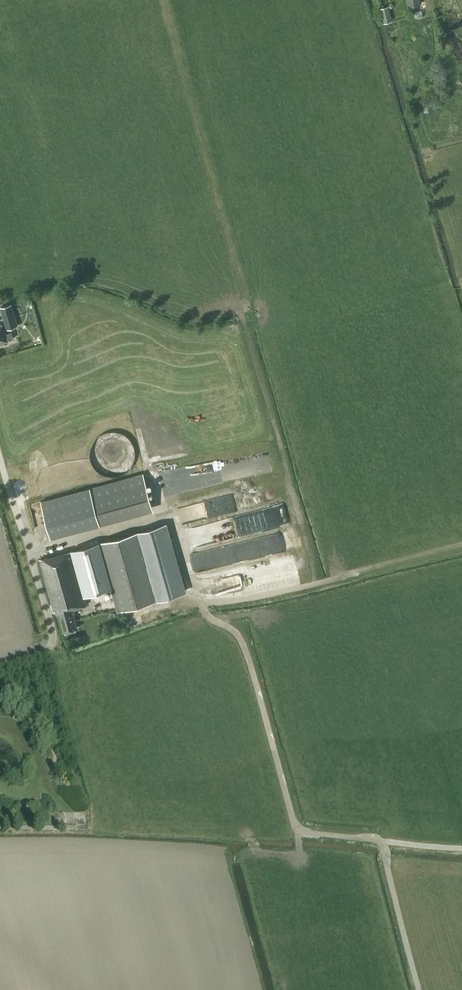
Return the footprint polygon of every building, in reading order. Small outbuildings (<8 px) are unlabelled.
[(392,20),(389,5),(380,7),(384,23),(392,20)] [(17,325),(11,304),(1,307),(7,328),(17,325)] [(1,322),(0,323),(0,342),(6,340),(13,338),(11,331),(4,333),(1,322)] [(143,472),(41,501),(50,533),(152,505),(143,472)] [(194,519),(239,511),(236,493),(191,502),(194,519)] [(167,522),(139,530),(100,541),(119,610),(186,591),(167,522)] [(112,587),(99,542),(72,549),(84,595),(112,587)] [(87,604),(84,595),(72,549),(40,557),(54,611),(56,610),(57,613),(59,612),(64,630),(77,627),(72,608),(87,604)]
